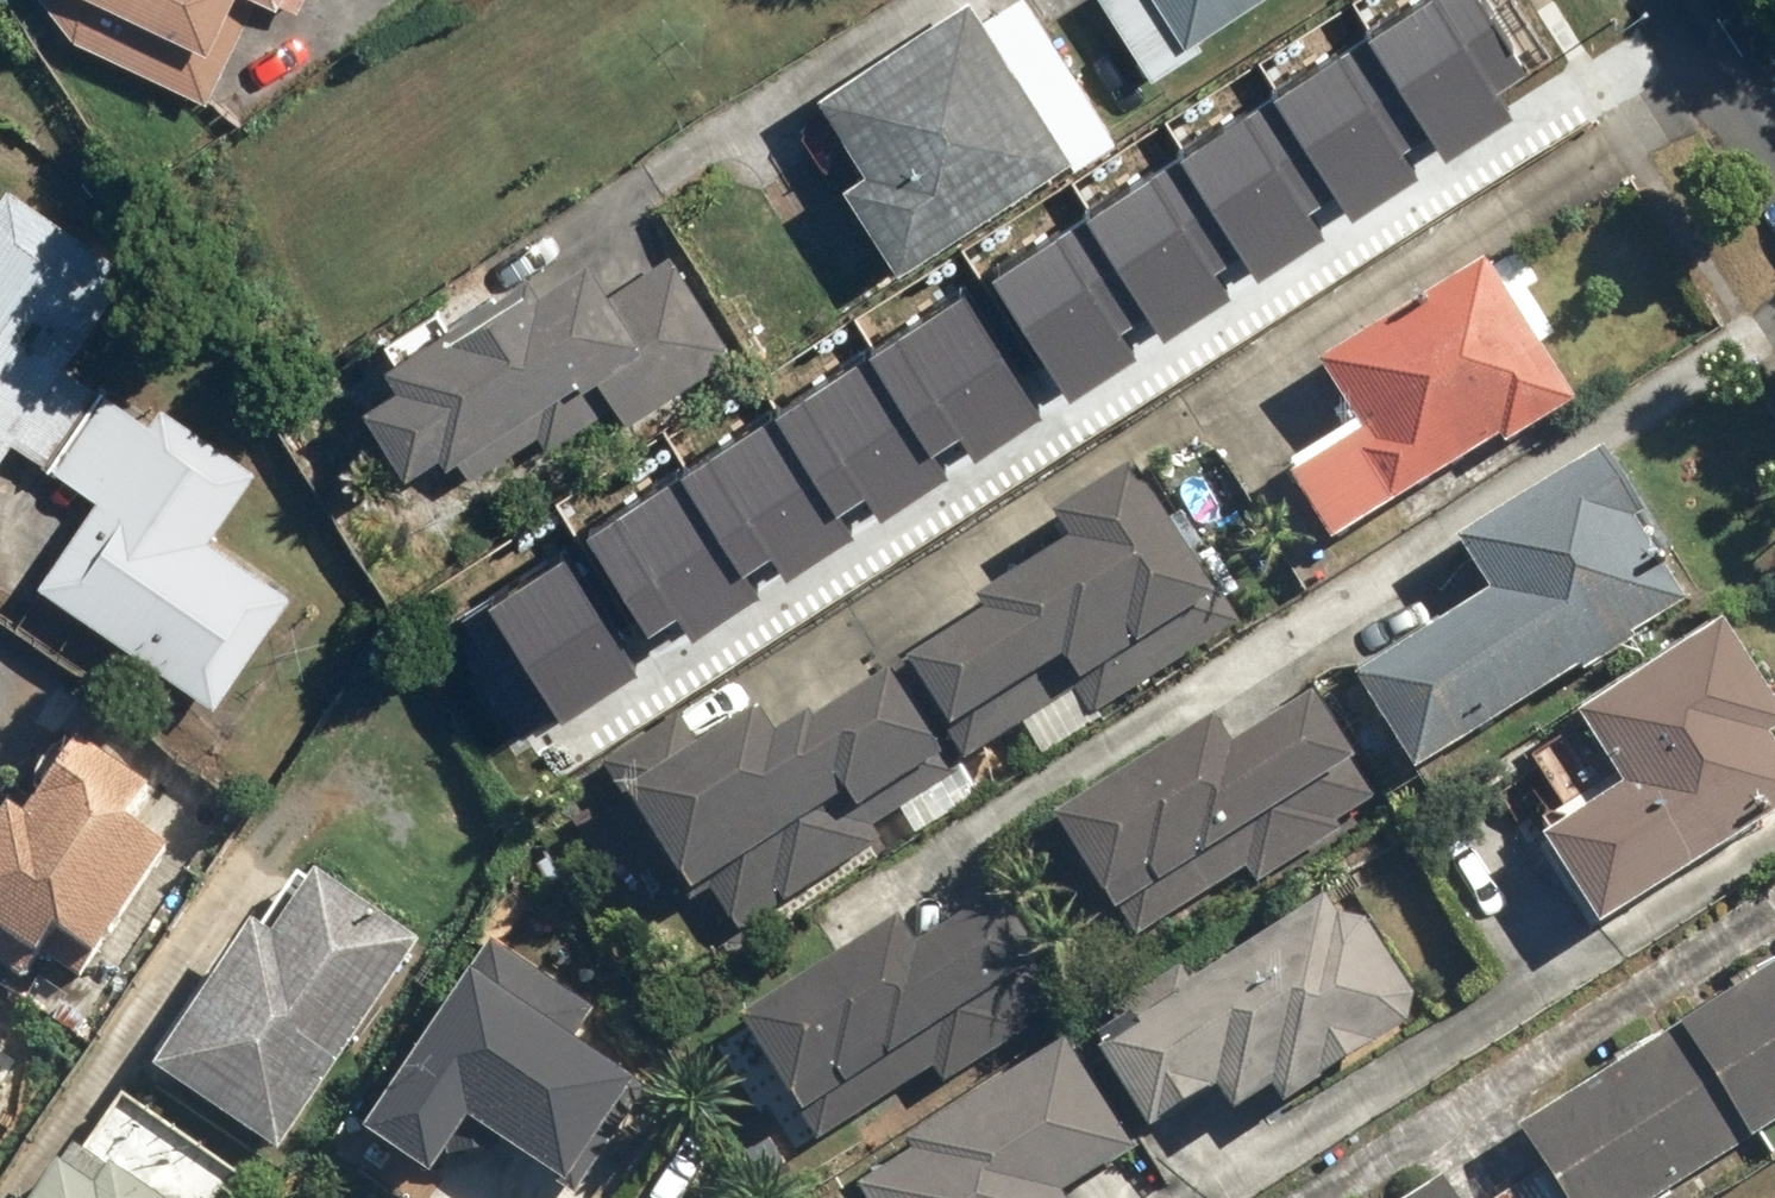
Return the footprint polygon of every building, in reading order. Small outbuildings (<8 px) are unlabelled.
[(83,36),(217,97),(261,0),(57,0),(83,36)] [(845,183),(898,269),(1078,160),(1072,150),(1113,124),(1037,0),(1009,0),(985,15),(977,0),(972,0),(821,92),(868,169),(845,183)] [(1158,79),(1212,45),(1206,35),(1262,0),(1107,0),(1158,79)] [(1364,36),(1432,139),(1444,157),(1507,116),(1494,97),(1525,76),(1474,0),(1418,0),(1364,36)] [(1364,36),(1270,98),(1335,196),(1350,218),(1415,175),(1404,158),(1432,139),(1364,36)] [(1270,98),(1177,159),(1241,256),(1256,279),(1321,236),(1307,215),(1335,196),(1270,98)] [(1241,256),(1177,159),(1083,220),(1148,317),(1164,341),(1228,299),(1212,275),(1241,256)] [(0,210),(0,468),(24,433),(61,458),(114,378),(80,355),(145,259),(23,176),(0,210)] [(1148,317),(1083,220),(989,282),(1068,402),(1132,360),(1117,338),(1148,317)] [(401,389),(365,411),(407,477),(439,457),(446,468),(460,459),(470,475),(537,434),(545,447),(615,405),(633,434),(745,366),(681,263),(621,301),(596,260),(544,293),(535,279),(389,369),(401,389)] [(1368,435),(1296,480),(1339,547),(1508,441),(1512,447),(1582,403),(1546,346),(1568,333),(1523,262),(1500,276),(1491,263),(1325,367),(1368,435)] [(1042,413),(965,298),(860,349),(929,457),(959,437),(973,458),(1042,413)] [(936,464),(860,349),(765,411),(826,503),(857,483),(872,506),(936,464)] [(119,382),(66,459),(108,489),(45,580),(227,704),(302,595),(220,539),(273,463),(177,397),(165,414),(119,382)] [(761,411),(669,473),(732,566),(760,547),(778,574),(842,530),(761,411)] [(1497,597),(1360,684),(1421,777),(1692,604),(1640,522),(1652,514),(1610,450),(1463,544),(1497,597)] [(991,619),(912,667),(955,736),(1072,664),(1107,721),(1259,628),(1212,552),(1196,561),(1137,467),(1058,516),(1075,545),(981,603),(991,619)] [(754,602),(678,487),(589,545),(651,638),(678,620),(693,642),(754,602)] [(650,671),(574,555),(487,612),(564,727),(650,671)] [(1545,842),(1604,931),(1774,818),(1774,742),(1773,739),(1774,738),(1774,696),(1728,625),(1582,721),(1627,788),(1545,842)] [(695,898),(722,882),(753,934),(898,848),(873,808),(951,761),(899,675),(818,724),(815,719),(781,739),(765,713),(709,746),(691,716),(613,763),(695,898)] [(1056,819),(1138,946),(1258,870),(1269,887),(1357,831),(1351,823),(1386,800),(1320,698),(1236,751),(1214,717),(1056,819)] [(0,831),(0,932),(39,959),(59,930),(101,959),(175,852),(134,824),(160,786),(90,738),(31,823),(13,811),(0,831)] [(257,928),(159,1068),(284,1154),(430,944),(326,873),(278,942),(257,928)] [(899,922),(741,1022),(817,1141),(940,1063),(954,1086),(1043,1029),(1037,1021),(1073,999),(1008,896),(919,953),(899,922)] [(1128,1031),(1094,1052),(1145,1134),(1216,1090),(1232,1116),(1274,1091),(1284,1107),(1412,1029),(1419,1003),(1373,927),(1339,919),(1329,903),(1200,982),(1192,968),(1117,1014),(1128,1031)] [(493,933),(364,1124),(426,1165),(464,1109),(575,1183),(643,1082),(569,1033),(592,999),(493,933)] [(1520,1129),(1549,1174),(1511,1197),(1672,1197),(1774,1133),(1774,967),(1520,1129)] [(859,1190),(864,1197),(1063,1197),(1062,1196),(1134,1151),(1067,1045),(909,1144),(916,1155),(859,1190)] [(113,1166),(98,1188),(64,1165),(41,1197),(159,1197),(113,1166)] [(1445,1178),(1414,1197),(1458,1197),(1445,1178)]
